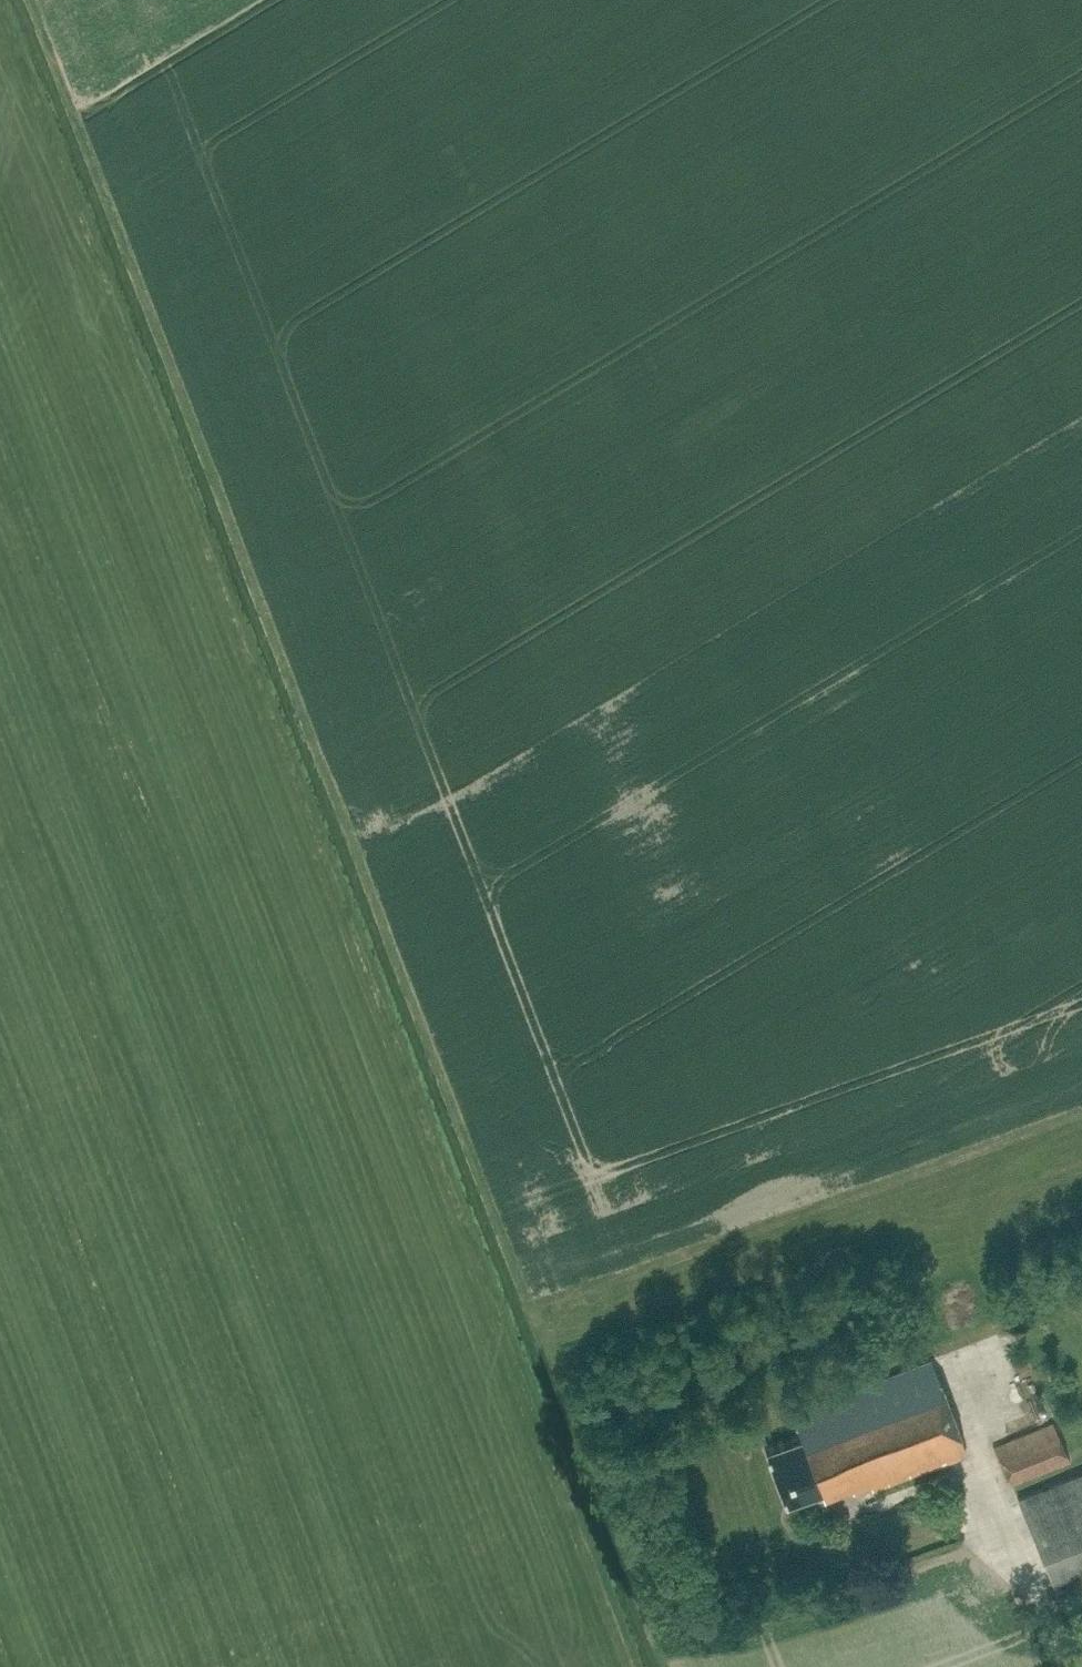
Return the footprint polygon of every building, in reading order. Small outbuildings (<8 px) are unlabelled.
[(874,1488),(968,1452),(933,1360),(793,1413),(801,1433),(769,1445),(789,1500),(803,1494),(807,1504),(853,1487),(854,1490),(872,1483),(874,1488)] [(1012,1483),(1072,1457),(1057,1420),(996,1446),(1012,1483)] [(1017,1497),(1060,1603),(1081,1594),(1081,1471),(1017,1497)]
